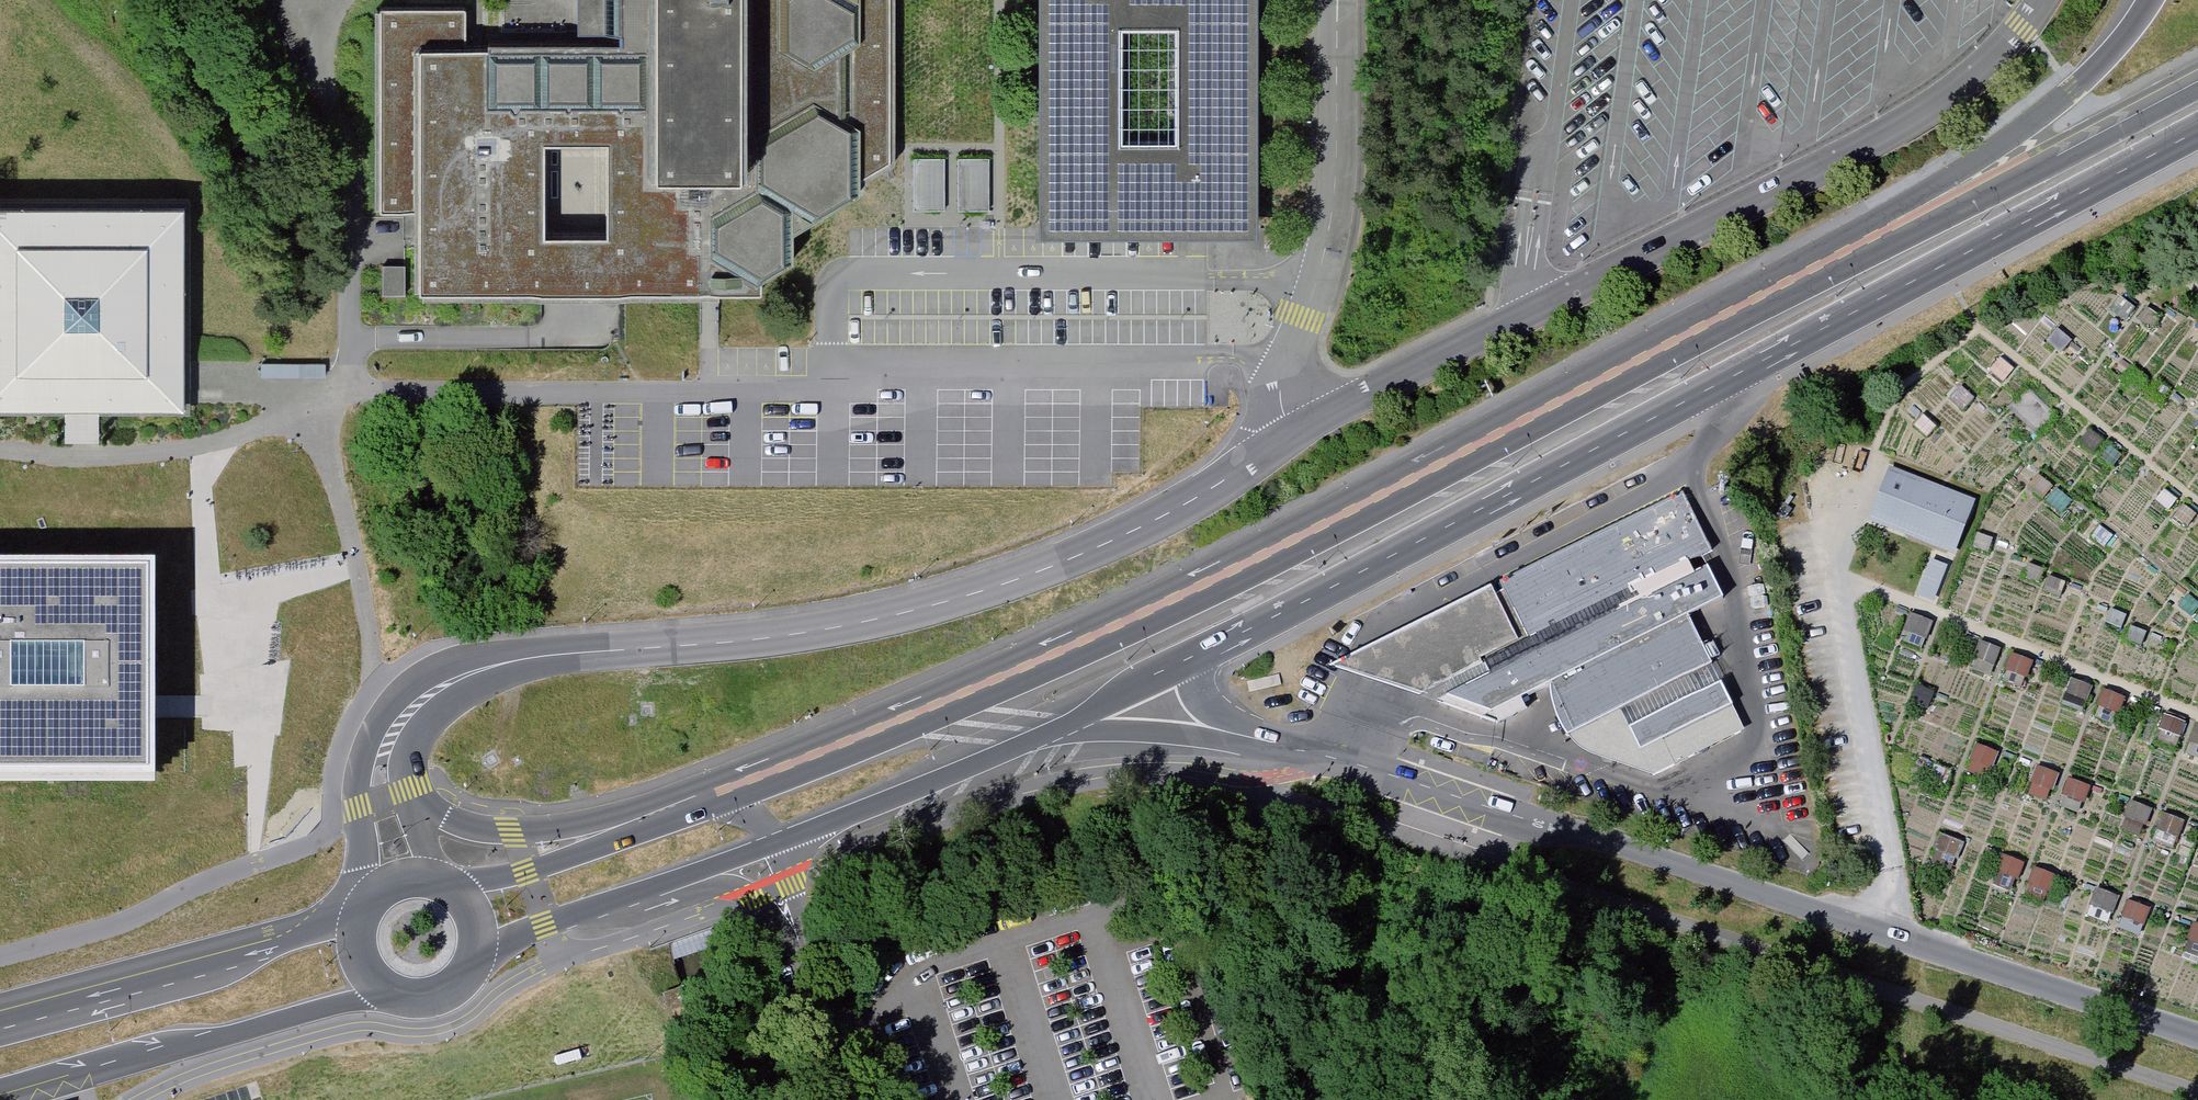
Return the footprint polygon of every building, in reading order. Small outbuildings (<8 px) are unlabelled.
[(381,8),(380,213),(420,213),(420,244),(420,294),(707,294),(762,294),(763,280),(794,263),(796,230),(860,194),(861,180),(890,163),(895,0),(620,0),(620,34),(620,44),(466,47),(465,8),(381,8)] [(577,34),(620,34),(620,0),(577,0),(577,34)] [(1040,229),(1063,228),(1075,228),(1088,228),(1101,229),(1114,229),(1127,229),(1139,229),(1159,229),(1178,229),(1207,229),(1258,229),(1258,0),(1040,0),(1040,229)] [(913,209),(949,210),(950,157),(914,156),(913,209)] [(989,210),(989,156),(958,156),(958,210),(989,210)] [(0,203),(0,413),(65,413),(99,413),(189,413),(189,204),(0,203)] [(383,265),(384,295),(410,294),(409,264),(383,265)] [(2122,300),(2113,311),(2126,320),(2134,309),(2122,300)] [(2148,302),(2139,315),(2153,325),(2162,312),(2148,302)] [(2060,330),(2049,341),(2065,356),(2076,344),(2060,330)] [(2003,359),(1993,373),(2006,383),(2016,369),(2003,359)] [(326,363),(260,363),(261,377),(326,378),(326,363)] [(2160,382),(2151,394),(2163,403),(2172,391),(2160,382)] [(2058,416),(2028,388),(2010,408),(2040,435),(2058,416)] [(1963,390),(1954,400),(1966,411),(1975,400),(1963,390)] [(99,413),(65,413),(65,441),(99,441),(99,413)] [(1925,416),(1916,426),(1931,440),(1940,430),(1925,416)] [(2088,438),(2085,443),(2100,455),(2110,442),(2091,427),(2086,434),(2088,438)] [(2115,445),(2102,462),(2115,471),(2128,454),(2115,445)] [(1888,468),(1868,521),(1956,554),(1976,500),(1888,468)] [(2041,476),(2030,488),(2045,502),(2056,490),(2041,476)] [(2166,490),(2157,501),(2171,511),(2180,500),(2166,490)] [(2061,494),(2051,504),(2063,514),(2072,504),(2061,494)] [(1718,555),(1688,496),(1330,675),(1494,726),(1556,696),(1559,718),(1573,743),(1627,720),(1648,759),(1672,748),(1679,762),(1736,733),(1729,719),(1740,713),(1693,620),(1717,608),(1696,566),(1718,555)] [(2179,520),(2194,530),(2197,524),(2197,514),(2187,507),(2179,520)] [(2102,527),(2095,537),(2110,547),(2117,537),(2102,527)] [(1981,537),(1976,550),(1991,555),(1996,542),(1981,537)] [(1931,558),(1916,594),(1933,601),(1948,565),(1931,558)] [(0,566),(0,789),(156,788),(155,565),(0,566)] [(2032,566),(2027,581),(2043,587),(2048,571),(2032,566)] [(2053,579),(2048,595),(2064,600),(2069,585),(2053,579)] [(2180,608),(2192,617),(2197,609),(2197,604),(2188,597),(2180,608)] [(2112,612),(2109,624),(2126,629),(2130,617),(2112,612)] [(1914,616),(1908,631),(1930,640),(1936,626),(1914,616)] [(2149,634),(2134,628),(2129,641),(2143,647),(2149,634)] [(1982,641),(1975,657),(1996,666),(2003,650),(1982,641)] [(2015,656),(2010,672),(2030,678),(2036,663),(2015,656)] [(2074,680),(2069,693),(2090,701),(2095,688),(2074,680)] [(1919,689),(1913,703),(1931,710),(1936,697),(1919,689)] [(2107,691),(2101,707),(2124,715),(2130,700),(2107,691)] [(2167,718),(2163,730),(2183,737),(2188,725),(2167,718)] [(1979,746),(1974,760),(1994,767),(1999,754),(1979,746)] [(2039,767),(2033,783),(2056,792),(2062,777),(2039,767)] [(1938,768),(1933,782),(1950,789),(1956,775),(1938,768)] [(2073,782),(2068,795),(2087,803),(2093,789),(2073,782)] [(2133,804),(2127,820),(2149,827),(2154,811),(2133,804)] [(2167,817),(2161,831),(2183,839),(2188,824),(2167,817)] [(1944,835),(1937,853),(1960,862),(1967,845),(1944,835)] [(2006,856),(1999,872),(2021,881),(2027,865),(2006,856)] [(2037,869),(2031,884),(2054,893),(2060,878),(2037,869)] [(2099,892),(2092,908),(2116,917),(2122,900),(2099,892)] [(2132,903),(2125,919),(2148,929),(2154,912),(2132,903)]
